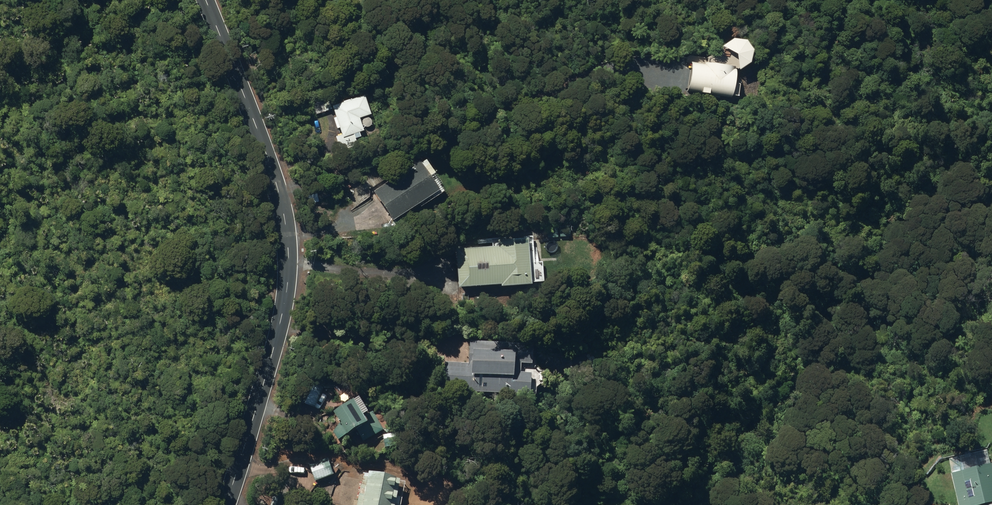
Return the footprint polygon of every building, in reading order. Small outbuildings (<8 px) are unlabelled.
[(689,89),(733,94),(737,66),(735,66),(735,63),(706,60),(706,62),(693,60),(689,89)] [(494,78),(498,87),(511,81),(508,72),(494,78)] [(337,136),(343,151),(360,145),(358,138),(363,136),(362,132),(366,130),(363,117),(374,114),(367,94),(334,105),(338,116),(336,117),(339,128),(342,127),(344,134),(337,136)] [(375,187),(394,215),(440,184),(421,157),(375,187)] [(560,225),(561,235),(571,234),(570,224),(560,225)] [(548,226),(549,236),(558,235),(557,225),(548,226)] [(457,246),(459,284),(502,281),(502,282),(533,281),(530,234),(499,236),(499,243),(457,246)] [(445,390),(533,396),(534,374),(518,372),(519,362),(535,363),(536,342),(472,339),(471,362),(446,361),(445,390)] [(299,398),(315,405),(324,385),(307,378),(299,398)] [(334,429),(341,439),(358,428),(362,434),(383,422),(376,410),(367,415),(357,399),(336,412),(343,424),(334,429)] [(311,466),(317,480),(335,474),(330,460),(311,466)] [(989,503),(991,502),(991,478),(988,464),(956,472),(956,474),(949,476),(953,493),(960,491),(964,504),(989,504),(989,503)] [(403,477),(372,471),(365,504),(398,504),(403,477)]
